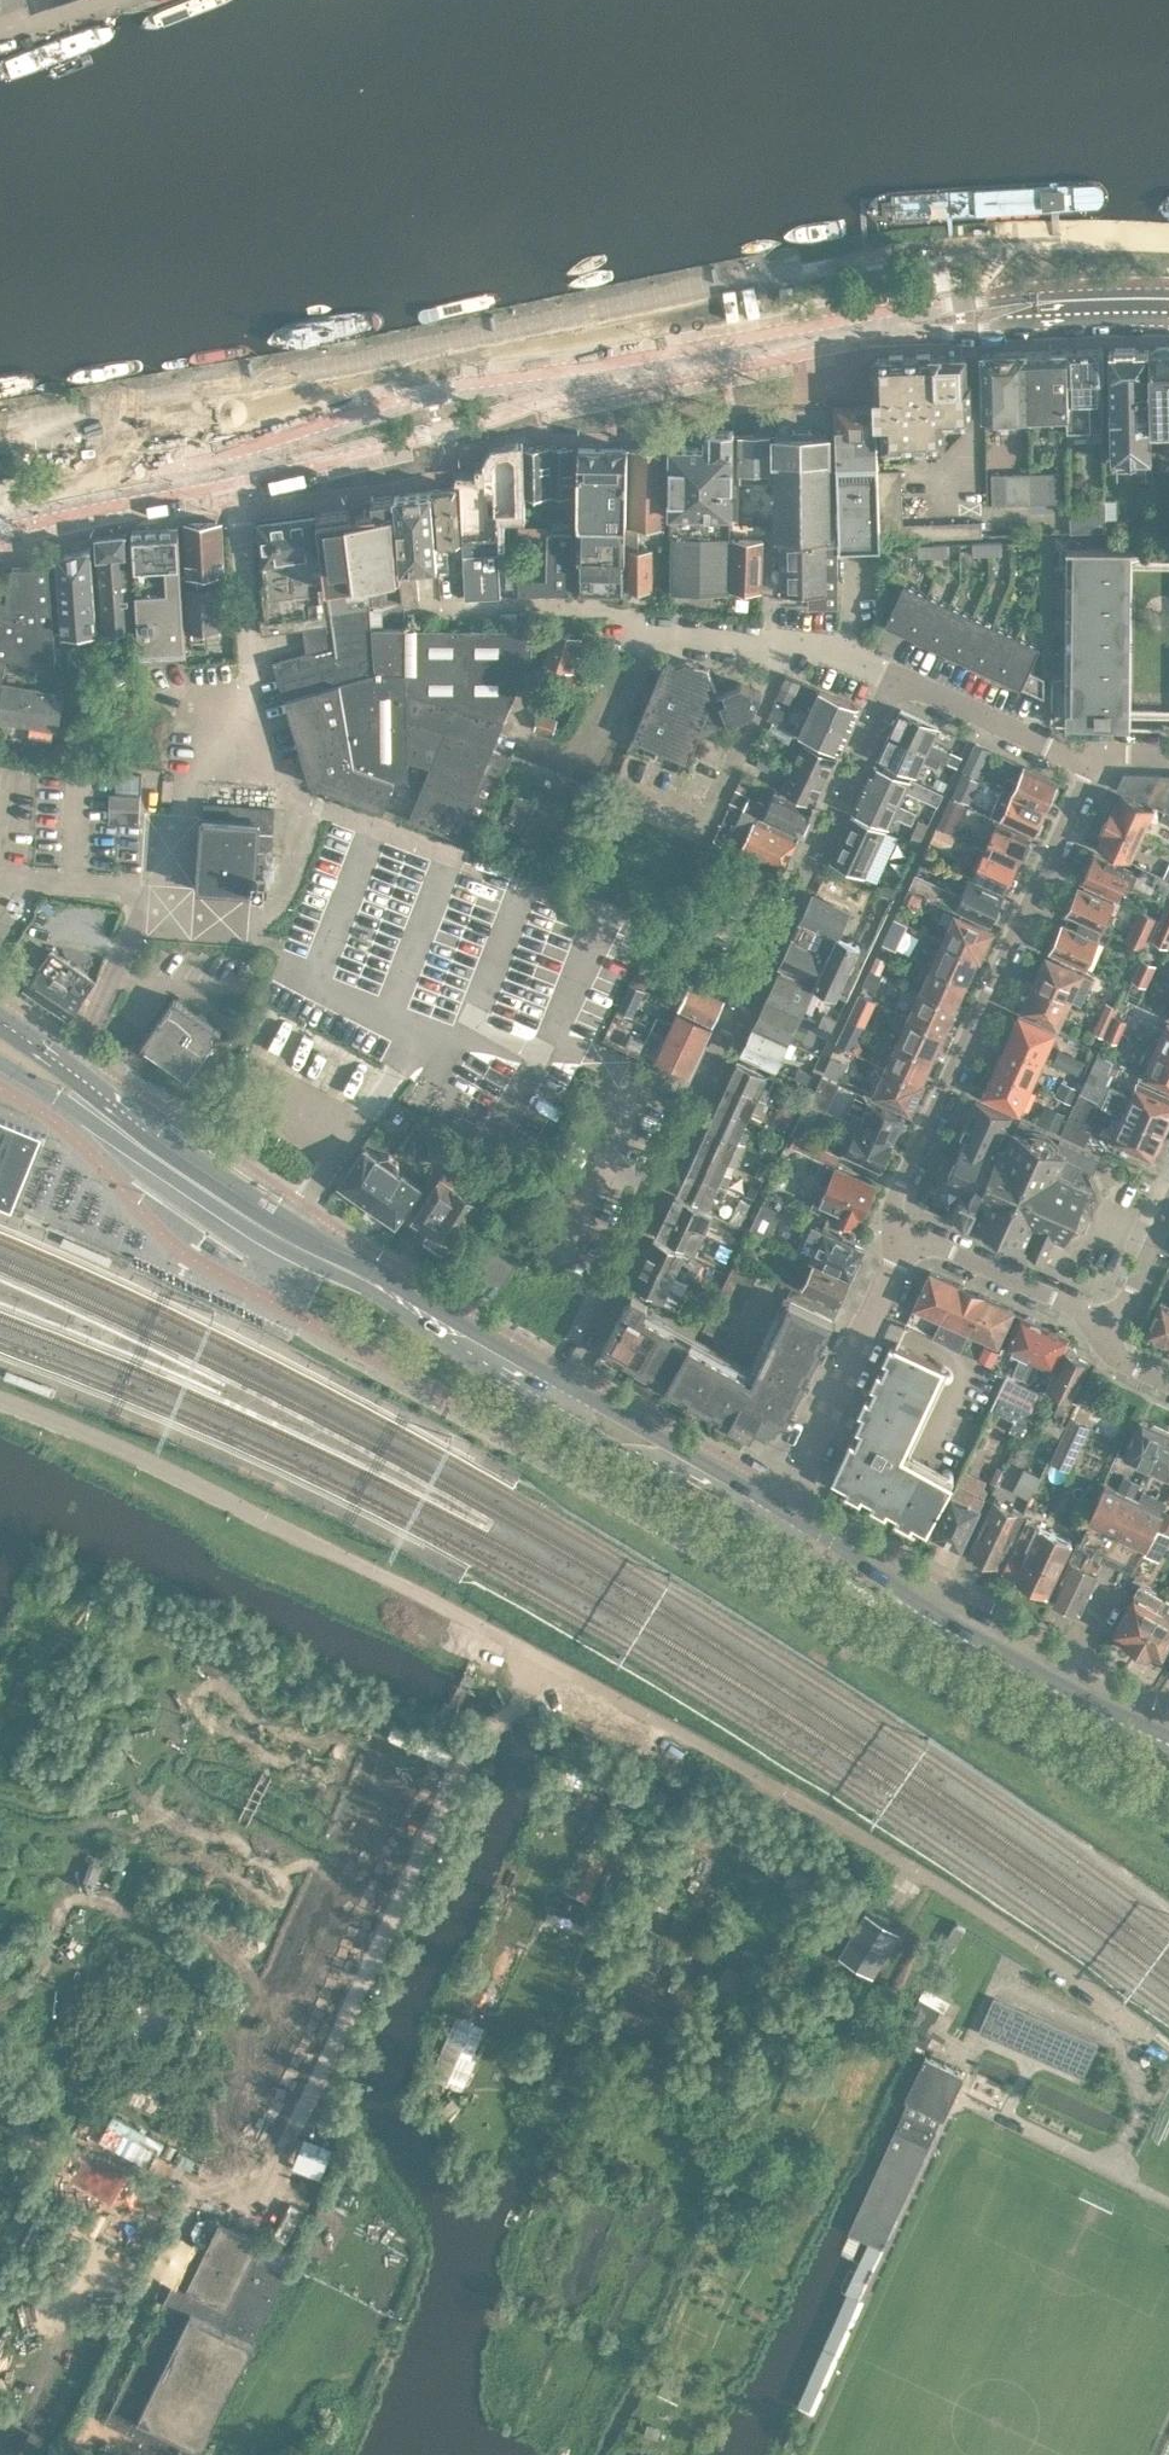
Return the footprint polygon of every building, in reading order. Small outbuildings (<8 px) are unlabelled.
[(128,15),(134,34),(233,0),(170,0),(128,15)] [(0,56),(0,83),(121,40),(113,16),(0,56)] [(1100,183),(884,196),(877,198),(873,201),(871,207),(871,212),(872,216),(875,219),(879,223),(887,223),(1058,213),(1101,210),(1107,205),(1110,196),(1106,189),(1100,183)] [(777,200),(698,216),(707,264),(811,242),(855,235),(849,187),(777,200)] [(1149,350),(1151,431),(1168,431),(1168,346),(1168,345),(1157,346),(1153,350),(1149,350)] [(1103,347),(1067,349),(1068,413),(1069,430),(1090,429),(1090,400),(1102,400),(1102,377),(1104,377),(1103,347)] [(1151,431),(1149,350),(1149,349),(1134,349),(1134,347),(1115,347),(1115,349),(1109,350),(1111,406),(1110,406),(1111,457),(1110,457),(1110,458),(1111,458),(1111,461),(1116,461),(1116,458),(1152,457),(1151,431)] [(1027,414),(1068,413),(1067,349),(1026,350),(1027,414)] [(983,415),(1027,414),(1025,351),(982,352),(983,415)] [(875,405),(875,420),(883,420),(884,445),(944,443),(943,421),(972,420),(970,380),(966,380),(965,354),(940,355),(940,354),(930,354),(930,355),(873,357),(875,405)] [(875,405),(855,405),(845,416),(845,417),(836,417),(836,416),(834,416),(839,551),(879,550),(875,420),(875,405)] [(671,447),(670,448),(671,591),(729,591),(730,512),(733,512),(734,429),(712,429),(709,429),(707,431),(706,433),(706,435),(705,446),(673,445),(672,446),(671,447)] [(739,434),(740,469),(770,469),(769,433),(739,434)] [(828,433),(775,433),(776,535),(781,535),(782,578),(775,578),(775,590),(782,590),(782,591),(809,590),(809,605),(837,604),(836,549),(825,549),(825,535),(830,535),(828,433)] [(519,493),(550,493),(549,445),(518,446),(519,493)] [(549,445),(550,493),(550,494),(573,494),(572,446),(549,445)] [(578,593),(625,593),(627,448),(622,448),(622,446),(606,446),(606,447),(578,447),(578,593)] [(664,448),(627,448),(627,547),(636,547),(635,525),(666,525),(664,448)] [(485,472),(485,480),(460,482),(465,597),(500,595),(496,510),(518,509),(517,456),(510,450),(497,452),(492,460),(492,462),(490,462),(489,462),(489,463),(485,468),(485,469),(485,470),(485,471),(485,472)] [(21,470),(19,456),(0,458),(0,473),(21,470)] [(900,469),(877,470),(880,538),(982,535),(981,520),(903,523),(900,469)] [(1060,501),(1059,471),(1029,472),(1030,502),(1060,501)] [(1030,502),(1029,472),(991,474),(992,504),(1030,502)] [(460,539),(456,485),(432,489),(439,574),(442,574),(442,564),(441,562),(448,561),(447,544),(444,540),(460,539)] [(439,574),(432,490),(395,494),(403,599),(419,598),(417,573),(408,572),(408,565),(436,562),(437,574),(439,574)] [(369,572),(373,603),(403,601),(395,494),(371,497),(372,504),(365,505),(361,510),(369,572)] [(1111,499),(1104,499),(1105,518),(1112,518),(1116,518),(1115,498),(1111,499)] [(1069,513),(1070,531),(1106,530),(1105,518),(1104,499),(1091,499),(1092,512),(1069,513)] [(317,513),(326,578),(369,572),(361,510),(351,511),(350,508),(317,513)] [(262,632),(304,627),(332,623),(326,578),(317,513),(257,521),(262,560),(258,561),(261,579),(259,579),(261,596),(259,596),(261,614),(259,614),(262,632)] [(185,526),(188,574),(224,573),(224,572),(222,521),(188,522),(185,526)] [(178,524),(132,526),(140,658),(186,655),(178,524)] [(519,535),(533,535),(533,525),(519,525),(519,535)] [(548,525),(533,525),(533,535),(547,535),(548,531),(548,525)] [(547,535),(547,578),(518,579),(519,594),(571,593),(572,531),(548,531),(547,535)] [(97,537),(97,538),(98,556),(104,631),(133,627),(126,532),(99,535),(98,535),(97,537)] [(731,589),(761,589),(763,539),(732,538),(731,589)] [(987,554),(987,541),(972,542),(972,554),(987,554)] [(1001,541),(987,541),(987,554),(1002,553),(1001,541)] [(933,556),(932,543),(918,544),(918,556),(933,556)] [(947,543),(932,543),(933,556),(948,555),(947,543)] [(57,555),(63,631),(97,629),(91,545),(65,552),(57,555)] [(627,547),(626,547),(626,588),(627,588),(651,588),(651,547),(636,547),(627,547)] [(1051,675),(1051,723),(1124,726),(1124,724),(1126,547),(1066,547),(1066,549),(1073,549),(1072,676),(1051,675)] [(6,654),(56,656),(52,602),(49,563),(12,566),(8,590),(0,588),(0,692),(6,654)] [(182,589),(186,588),(186,586),(220,584),(220,586),(227,585),(226,572),(224,572),(224,573),(188,574),(182,575),(182,589)] [(369,572),(326,578),(332,623),(304,627),(307,651),(273,660),(284,697),(285,697),(310,781),(383,808),(394,779),(407,776),(408,755),(407,690),(406,627),(372,627),(370,604),(373,603),(369,572)] [(518,572),(509,572),(509,594),(519,594),(518,579),(518,572)] [(885,623),(908,633),(927,593),(904,582),(892,607),(885,623)] [(186,586),(186,588),(188,628),(222,625),(220,586),(220,584),(186,586)] [(908,633),(930,644),(949,603),(927,593),(908,633)] [(930,644),(953,654),(971,614),(949,603),(930,644)] [(953,654),(975,664),(994,624),(971,614),(953,654)] [(975,664),(997,675),(1016,634),(994,624),(975,664)] [(407,690),(504,719),(532,653),(532,628),(406,627),(407,690)] [(563,684),(580,689),(590,657),(575,653),(581,636),(554,628),(539,679),(548,681),(553,664),(568,669),(563,684)] [(1021,686),(1028,669),(1039,645),(1016,634),(997,675),(1021,686)] [(730,721),(718,691),(708,668),(686,659),(676,663),(665,658),(633,738),(687,760),(699,734),(730,721)] [(103,663),(107,682),(126,678),(121,659),(103,663)] [(1028,669),(1021,686),(1043,696),(1044,696),(1044,676),(1028,669)] [(57,729),(63,692),(4,682),(0,705),(0,719),(57,729)] [(741,682),(735,684),(718,691),(730,721),(753,711),(762,690),(741,682)] [(781,686),(777,696),(787,701),(792,703),(797,693),(792,691),(781,686)] [(68,689),(66,699),(81,702),(82,692),(68,689)] [(820,689),(809,711),(849,728),(859,706),(820,689)] [(407,690),(408,755),(431,764),(409,818),(474,842),(510,755),(492,747),(504,719),(407,690)] [(900,708),(889,732),(946,759),(956,764),(960,754),(931,741),(938,726),(900,708)] [(849,728),(809,711),(799,733),(838,751),(849,728)] [(534,728),(553,733),(556,720),(538,714),(534,728)] [(770,732),(761,750),(772,755),(779,741),(785,744),(791,729),(777,722),(774,721),(769,732),(770,732)] [(965,748),(969,734),(940,727),(937,741),(965,748)] [(946,759),(889,732),(877,756),(916,774),(923,759),(937,766),(941,757),(945,760),(946,759)] [(803,741),(792,764),(825,779),(836,756),(803,741)] [(973,747),(962,769),(976,775),(986,753),(973,747)] [(772,755),(761,750),(755,764),(766,769),(772,755)] [(502,775),(514,780),(524,756),(512,751),(502,775)] [(514,780),(525,785),(535,761),(524,756),(514,780)] [(525,785),(537,790),(547,766),(535,761),(525,785)] [(874,763),(863,786),(899,802),(905,789),(937,804),(943,792),(914,779),(910,779),(874,763)] [(825,779),(792,764),(781,788),(813,803),(825,779)] [(1007,777),(1002,787),(1046,806),(1051,795),(1055,794),(1058,787),(1056,783),(1057,780),(1024,765),(1017,781),(1007,777)] [(537,790),(548,794),(558,770),(547,766),(537,790)] [(548,794),(559,799),(569,775),(558,770),(548,794)] [(110,792),(108,822),(139,823),(141,773),(116,772),(115,792),(110,792)] [(1148,801),(1161,774),(1125,772),(1118,787),(1148,801)] [(962,773),(952,795),(965,801),(975,779),(962,773)] [(1168,792),(1168,774),(1161,774),(1148,801),(1162,807),(1168,792)] [(559,799),(571,804),(581,780),(569,775),(559,799)] [(936,777),(932,787),(942,792),(947,781),(936,777)] [(899,802),(863,786),(853,810),(887,825),(890,820),(899,814),(913,820),(917,811),(899,802)] [(1046,806),(1002,787),(997,797),(1007,802),(1000,818),(1034,833),(1035,830),(1039,829),(1043,822),(1041,817),(1046,806)] [(740,790),(734,804),(756,814),(757,814),(800,834),(812,807),(775,790),(768,804),(740,790)] [(1114,801),(1106,818),(1142,834),(1154,808),(1121,793),(1117,802),(1114,801)] [(519,830),(525,814),(570,833),(577,815),(533,796),(531,801),(516,795),(504,824),(519,830)] [(199,889),(201,888),(254,892),(255,887),(266,888),(267,873),(269,873),(274,808),(205,803),(204,815),(203,815),(202,815),(201,816),(201,817),(202,818),(204,818),(203,832),(202,832),(201,833),(200,833),(200,834),(200,835),(202,835),(203,835),(202,849),(201,849),(198,850),(198,851),(199,852),(200,852),(202,852),(200,867),(199,867),(198,867),(197,867),(197,868),(198,869),(199,870),(200,870),(199,884),(197,885),(196,888),(199,889)] [(756,814),(734,804),(718,836),(727,840),(741,847),(784,867),(799,834),(756,814)] [(1164,808),(1159,818),(1168,823),(1168,811),(1164,808)] [(851,813),(840,836),(874,852),(886,829),(851,813)] [(939,824),(954,832),(960,821),(945,814),(939,824)] [(1142,834),(1106,818),(1098,835),(1101,836),(1097,845),(1130,860),(1142,834)] [(977,831),(972,842),(1018,863),(1023,852),(1027,850),(1030,843),(1028,839),(1030,836),(996,821),(989,837),(977,831)] [(936,826),(930,840),(948,848),(954,834),(936,826)] [(907,839),(918,844),(922,836),(911,831),(907,839)] [(874,852),(840,836),(830,859),(863,875),(874,852)] [(1018,863),(972,842),(960,868),(1006,889),(1007,887),(1011,885),(1015,878),(1013,874),(1018,863)] [(1090,852),(1090,854),(1090,855),(1091,855),(1093,856),(1089,863),(1086,861),(1080,875),(1083,877),(1082,879),(1084,880),(1118,896),(1125,880),(1167,900),(1168,895),(1168,879),(1143,867),(1140,873),(1093,851),(1092,851),(1091,851),(1090,852)] [(909,887),(922,893),(955,908),(956,907),(991,923),(992,919),(997,918),(1000,911),(998,907),(1004,893),(969,878),(962,893),(915,872),(909,887)] [(1073,896),(1070,898),(1066,906),(1068,909),(1066,912),(1102,928),(1114,902),(1078,885),(1073,896)] [(909,887),(902,902),(915,907),(922,893),(909,887)] [(849,912),(814,895),(803,919),(804,919),(794,940),(793,939),(782,963),(784,964),(782,969),(836,994),(846,999),(855,980),(844,976),(853,957),(863,962),(869,949),(838,935),(849,912)] [(1168,946),(1168,900),(1152,938),(1168,946)] [(1160,917),(1145,910),(1136,930),(1131,928),(1126,939),(1146,948),(1160,917)] [(952,911),(940,937),(980,955),(991,929),(952,911)] [(947,912),(942,923),(946,925),(951,914),(947,912)] [(887,934),(900,940),(908,923),(894,917),(887,934)] [(1098,938),(1062,922),(1057,933),(1054,932),(1048,945),(1051,946),(1050,949),(1085,965),(1098,938)] [(940,937),(929,963),(966,979),(971,968),(975,966),(977,961),(976,957),(977,955),(979,956),(980,955),(940,937)] [(26,986),(27,987),(28,986),(62,1009),(70,1014),(68,1016),(70,1016),(95,979),(51,949),(26,986)] [(878,953),(871,968),(878,972),(885,957),(878,953)] [(1040,970),(1034,982),(1069,998),(1080,1003),(1092,976),(1046,955),(1045,959),(1041,961),(1038,967),(1040,970)] [(1141,957),(1136,968),(1150,975),(1155,964),(1141,957)] [(13,958),(7,968),(23,979),(29,970),(13,958)] [(656,971),(688,986),(679,1005),(712,1020),(724,996),(704,987),(707,981),(661,960),(656,971)] [(929,963),(917,988),(954,1005),(959,994),(963,992),(966,986),(965,982),(966,979),(929,963)] [(780,968),(767,996),(801,1012),(813,984),(780,968)] [(1136,968),(1131,979),(1145,986),(1150,975),(1136,968)] [(870,970),(863,984),(873,989),(880,974),(870,970)] [(637,972),(632,982),(645,988),(650,978),(637,972)] [(629,981),(616,1009),(627,1013),(633,1000),(640,1003),(646,989),(629,981)] [(1069,998),(1034,982),(1029,993),(1026,995),(1023,1001),(1024,1005),(1022,1008),(1057,1024),(1069,998)] [(917,988),(905,1014),(943,1031),(948,1019),(952,1017),(954,1012),(953,1008),(954,1005),(917,988)] [(859,992),(848,1018),(863,1025),(875,1000),(859,992)] [(767,996),(754,1023),(788,1039),(801,1012),(767,996)] [(145,1043),(146,1047),(145,1047),(189,1078),(193,1072),(208,1082),(241,1035),(213,1040),(212,1031),(221,1030),(221,1029),(174,997),(141,1044),(145,1043)] [(1106,1000),(1100,1012),(1114,1018),(1116,1014),(1114,1014),(1118,1006),(1106,1000)] [(651,1026),(667,1034),(699,1049),(710,1024),(678,1009),(672,1022),(657,1015),(651,1026)] [(824,1012),(820,1021),(833,1027),(837,1018),(824,1012)] [(1105,1036),(1110,1025),(1114,1018),(1100,1012),(1092,1030),(1105,1036)] [(905,1014),(894,1039),(931,1056),(936,1045),(940,1043),(943,1037),(942,1033),(943,1031),(905,1014)] [(1013,1029),(1008,1041),(1043,1056),(1054,1030),(1019,1014),(1018,1018),(1014,1019),(1011,1026),(1013,1029)] [(1116,1014),(1114,1018),(1110,1025),(1123,1031),(1127,1020),(1116,1014)] [(863,1025),(848,1018),(844,1027),(836,1041),(851,1049),(863,1025)] [(1156,1046),(1168,1052),(1168,1020),(1156,1046)] [(833,1027),(820,1021),(815,1030),(828,1036),(833,1027)] [(788,1039),(754,1023),(741,1051),(775,1067),(788,1039)] [(1110,1025),(1105,1036),(1117,1042),(1123,1031),(1110,1025)] [(699,1049),(667,1034),(660,1047),(630,1033),(625,1044),(656,1059),(657,1056),(688,1071),(699,1049)] [(894,1039),(882,1065),(922,1083),(922,1082),(920,1081),(925,1070),(929,1068),(931,1063),(930,1059),(931,1056),(894,1039)] [(997,1063),(996,1067),(1031,1083),(1043,1056),(1008,1041),(1002,1052),(999,1054),(996,1060),(997,1063)] [(1156,1046),(1145,1073),(1168,1084),(1168,1052),(1156,1046)] [(1060,1051),(1055,1062),(1077,1073),(1082,1062),(1060,1051)] [(1123,1113),(1124,1111),(1163,1128),(1168,1116),(1168,1096),(1137,1082),(1130,1098),(1123,1095),(1124,1091),(1105,1082),(1110,1071),(1108,1070),(1113,1058),(1098,1051),(1079,1092),(1098,1100),(1123,1113)] [(824,1070),(841,1077),(847,1063),(830,1055),(824,1070)] [(736,1060),(726,1082),(766,1100),(770,1090),(761,1086),(767,1074),(736,1060)] [(922,1083),(882,1065),(871,1091),(910,1109),(922,1083)] [(794,1076),(807,1082),(811,1073),(798,1066),(794,1076)] [(1031,1083),(996,1067),(990,1079),(987,1080),(984,1086),(985,1090),(984,1093),(1019,1109),(1031,1083)] [(821,1074),(817,1082),(835,1090),(839,1082),(837,1081),(831,1078),(821,1074)] [(1061,1080),(1054,1095),(1073,1103),(1080,1088),(1061,1080)] [(726,1082),(716,1103),(747,1118),(751,1108),(760,1112),(766,1100),(726,1082)] [(1086,1127),(1098,1100),(1079,1092),(1069,1114),(1061,1132),(1084,1143),(1091,1129),(1086,1127)] [(789,1094),(783,1108),(794,1113),(800,1099),(789,1094)] [(1020,1120),(976,1099),(960,1134),(965,1136),(944,1184),(961,1191),(955,1205),(949,1207),(951,1211),(957,1209),(970,1215),(968,1219),(1029,1246),(1027,1249),(1044,1257),(1053,1235),(1064,1240),(1089,1185),(1074,1179),(1079,1166),(1092,1172),(1099,1157),(1059,1139),(1055,1148),(1040,1141),(1045,1130),(1020,1119),(1020,1120)] [(854,1113),(849,1123),(892,1142),(893,1142),(892,1141),(897,1131),(901,1129),(904,1122),(902,1119),(904,1116),(868,1100),(861,1116),(854,1113)] [(716,1103),(706,1125),(746,1143),(750,1133),(742,1129),(747,1118),(716,1103)] [(1036,1121),(1061,1132),(1069,1114),(1044,1103),(1036,1121)] [(817,1108),(808,1104),(795,1133),(804,1137),(817,1108)] [(794,1113),(783,1108),(779,1116),(789,1122),(794,1113)] [(1124,1111),(1123,1113),(1111,1140),(1150,1157),(1156,1144),(1160,1143),(1163,1135),(1162,1131),(1163,1128),(1124,1111)] [(12,1208),(42,1133),(0,1117),(0,1203),(12,1208)] [(892,1142),(849,1123),(845,1133),(852,1136),(845,1152),(881,1168),(882,1165),(885,1164),(889,1157),(887,1154),(892,1142)] [(706,1125),(696,1146),(727,1160),(731,1151),(740,1155),(746,1143),(706,1125)] [(818,1192),(812,1205),(854,1224),(859,1213),(861,1213),(867,1199),(871,1198),(874,1192),(873,1187),(874,1183),(836,1166),(841,1154),(795,1133),(790,1145),(827,1162),(818,1181),(827,1185),(823,1194),(818,1192)] [(761,1151),(769,1153),(775,1156),(780,1144),(766,1139),(761,1151)] [(340,1183),(396,1222),(421,1185),(398,1169),(399,1168),(398,1161),(387,1153),(380,1155),(379,1156),(365,1146),(340,1183)] [(696,1146),(687,1168),(726,1186),(730,1176),(722,1172),(727,1160),(696,1146)] [(761,1160),(754,1173),(764,1177),(771,1165),(761,1160)] [(415,1216),(431,1227),(424,1239),(442,1251),(476,1198),(459,1187),(466,1176),(448,1165),(415,1216)] [(726,1186),(687,1168),(676,1190),(707,1204),(711,1194),(720,1198),(726,1186)] [(764,1177),(754,1173),(744,1194),(754,1198),(764,1177)] [(768,1190),(762,1202),(777,1209),(783,1197),(768,1190)] [(674,1194),(665,1213),(704,1231),(709,1220),(742,1236),(747,1225),(741,1222),(739,1224),(674,1194)] [(729,1218),(739,1224),(751,1203),(740,1198),(729,1218)] [(762,1202),(749,1229),(767,1237),(779,1210),(762,1202)] [(704,1231),(665,1213),(656,1232),(659,1233),(695,1250),(704,1231)] [(809,1232),(807,1231),(798,1251),(811,1257),(812,1256),(850,1274),(851,1271),(855,1272),(860,1260),(857,1258),(863,1246),(813,1223),(809,1232)] [(654,1238),(643,1260),(673,1275),(678,1264),(694,1272),(700,1260),(654,1238)] [(472,1265),(486,1275),(503,1248),(489,1239),(472,1265)] [(720,1241),(714,1254),(726,1260),(732,1247),(720,1241)] [(503,1248),(486,1275),(500,1284),(517,1257),(503,1248)] [(673,1275),(643,1260),(632,1284),(662,1298),(677,1306),(682,1295),(667,1288),(673,1275)] [(735,1260),(704,1325),(702,1328),(726,1339),(758,1272),(735,1260)] [(803,1285),(838,1302),(843,1291),(847,1289),(849,1283),(849,1279),(850,1277),(814,1260),(803,1285)] [(776,1278),(791,1286),(796,1276),(780,1269),(776,1278)] [(914,1305),(942,1318),(958,1283),(930,1270),(914,1305)] [(958,1283),(942,1318),(934,1334),(960,1346),(967,1329),(970,1330),(986,1295),(958,1283)] [(786,1297),(789,1298),(810,1308),(815,1297),(791,1286),(786,1297)] [(614,1353),(626,1360),(650,1318),(643,1314),(647,1305),(646,1302),(632,1294),(604,1344),(615,1351),(614,1353)] [(1014,1308),(986,1295),(970,1330),(998,1343),(1014,1308)] [(838,1307),(815,1297),(810,1308),(833,1319),(838,1307)] [(789,1298),(773,1332),(813,1351),(819,1339),(822,1341),(833,1319),(810,1308),(789,1298)] [(1160,1301),(1145,1334),(1168,1344),(1168,1304),(1160,1301)] [(1010,1373),(1015,1375),(1017,1369),(1031,1375),(1035,1366),(1028,1363),(1045,1325),(1034,1321),(1033,1316),(1028,1314),(1024,1316),(1021,1314),(1006,1347),(1019,1353),(1010,1373)] [(650,1318),(626,1360),(751,1430),(756,1420),(763,1424),(761,1426),(768,1430),(770,1428),(776,1432),(783,1417),(784,1415),(783,1414),(788,1405),(791,1406),(810,1367),(767,1346),(764,1352),(758,1349),(752,1362),(758,1364),(753,1375),(746,1372),(650,1318)] [(1055,1330),(1045,1325),(1028,1363),(1035,1366),(1037,1361),(1054,1368),(1069,1336),(1066,1335),(1064,1330),(1059,1328),(1055,1330)] [(773,1332),(767,1346),(810,1367),(822,1341),(819,1339),(813,1351),(773,1332)] [(1039,1403),(1065,1415),(1090,1362),(1074,1354),(1076,1350),(1074,1345),(1067,1342),(1039,1403)] [(857,1425),(863,1428),(856,1442),(851,1439),(833,1477),(849,1485),(847,1489),(859,1496),(861,1492),(874,1499),(872,1503),(884,1510),(887,1506),(900,1513),(898,1517),(910,1524),(912,1520),(926,1528),(951,1482),(899,1453),(902,1446),(904,1447),(942,1366),(895,1344),(857,1425)] [(984,1344),(977,1357),(990,1363),(997,1350),(984,1344)] [(1017,1369),(1015,1375),(1028,1381),(1031,1375),(1017,1369)] [(1006,1374),(997,1392),(1031,1408),(1039,1390),(1006,1374)] [(1031,1408),(997,1392),(990,1408),(1014,1419),(1009,1429),(1011,1430),(1019,1433),(1026,1418),(1031,1408)] [(1047,1413),(1042,1425),(1059,1433),(1064,1422),(1047,1413)] [(1071,1418),(1059,1444),(1050,1463),(1066,1470),(1087,1425),(1071,1418)] [(1123,1455),(1148,1466),(1165,1428),(1154,1423),(1150,1425),(1139,1419),(1123,1455)] [(1148,1466),(1168,1476),(1168,1430),(1165,1428),(1148,1466)] [(1027,1468),(1015,1491),(1028,1497),(1040,1475),(1027,1468)] [(1108,1473),(1103,1483),(1115,1488),(1120,1479),(1108,1473)] [(1123,1476),(1117,1489),(1132,1496),(1138,1483),(1123,1476)] [(932,1531),(961,1545),(984,1494),(956,1481),(932,1531)] [(1115,1488),(1103,1483),(1050,1596),(1079,1610),(1098,1571),(1080,1563),(1087,1550),(1133,1572),(1163,1511),(1138,1499),(1137,1500),(1115,1490),(1115,1488)] [(1142,1490),(1138,1499),(1163,1511),(1167,1502),(1142,1490)] [(968,1551),(997,1564),(1022,1510),(1011,1505),(1011,1506),(993,1497),(968,1551)] [(1158,1524),(1168,1529),(1168,1518),(1162,1515),(1158,1524)] [(1072,1538),(1026,1517),(1018,1535),(1014,1533),(998,1567),(1002,1569),(1002,1570),(1047,1591),(1072,1538)] [(1145,1550),(1158,1557),(1168,1537),(1168,1534),(1158,1527),(1145,1550)] [(1124,1641),(1137,1648),(1163,1602),(1165,1598),(1148,1588),(1142,1599),(1134,1595),(1113,1631),(1126,1638),(1124,1641)] [(1163,1602),(1137,1648),(1149,1655),(1151,1653),(1163,1660),(1168,1649),(1168,1605),(1163,1602)] [(562,1887),(588,1899),(607,1858),(591,1850),(596,1841),(586,1836),(562,1887)] [(548,1925),(561,1930),(563,1926),(575,1930),(580,1917),(555,1907),(548,1925)] [(865,1908),(840,1949),(873,1970),(898,1928),(865,1908)] [(927,1981),(921,1991),(943,2004),(946,2006),(952,1995),(927,1981)] [(986,2031),(998,2036),(1082,2073),(1096,2039),(1011,2004),(1013,1999),(1001,1994),(986,2031)] [(431,2075),(458,2086),(483,2026),(456,2015),(431,2075)] [(904,2097),(906,2098),(902,2106),(936,2123),(940,2115),(943,2117),(964,2073),(924,2054),(904,2097)] [(902,2106),(847,2230),(881,2244),(936,2123),(902,2106)] [(111,2113),(105,2124),(159,2152),(164,2142),(111,2113)] [(302,2141),(298,2150),(326,2161),(330,2150),(302,2138),(302,2141)] [(105,2417),(141,2435),(167,2448),(175,2432),(201,2445),(290,2270),(255,2253),(262,2239),(221,2218),(180,2301),(166,2294),(105,2417)] [(647,2426),(644,2436),(656,2440),(659,2430),(647,2426)]
